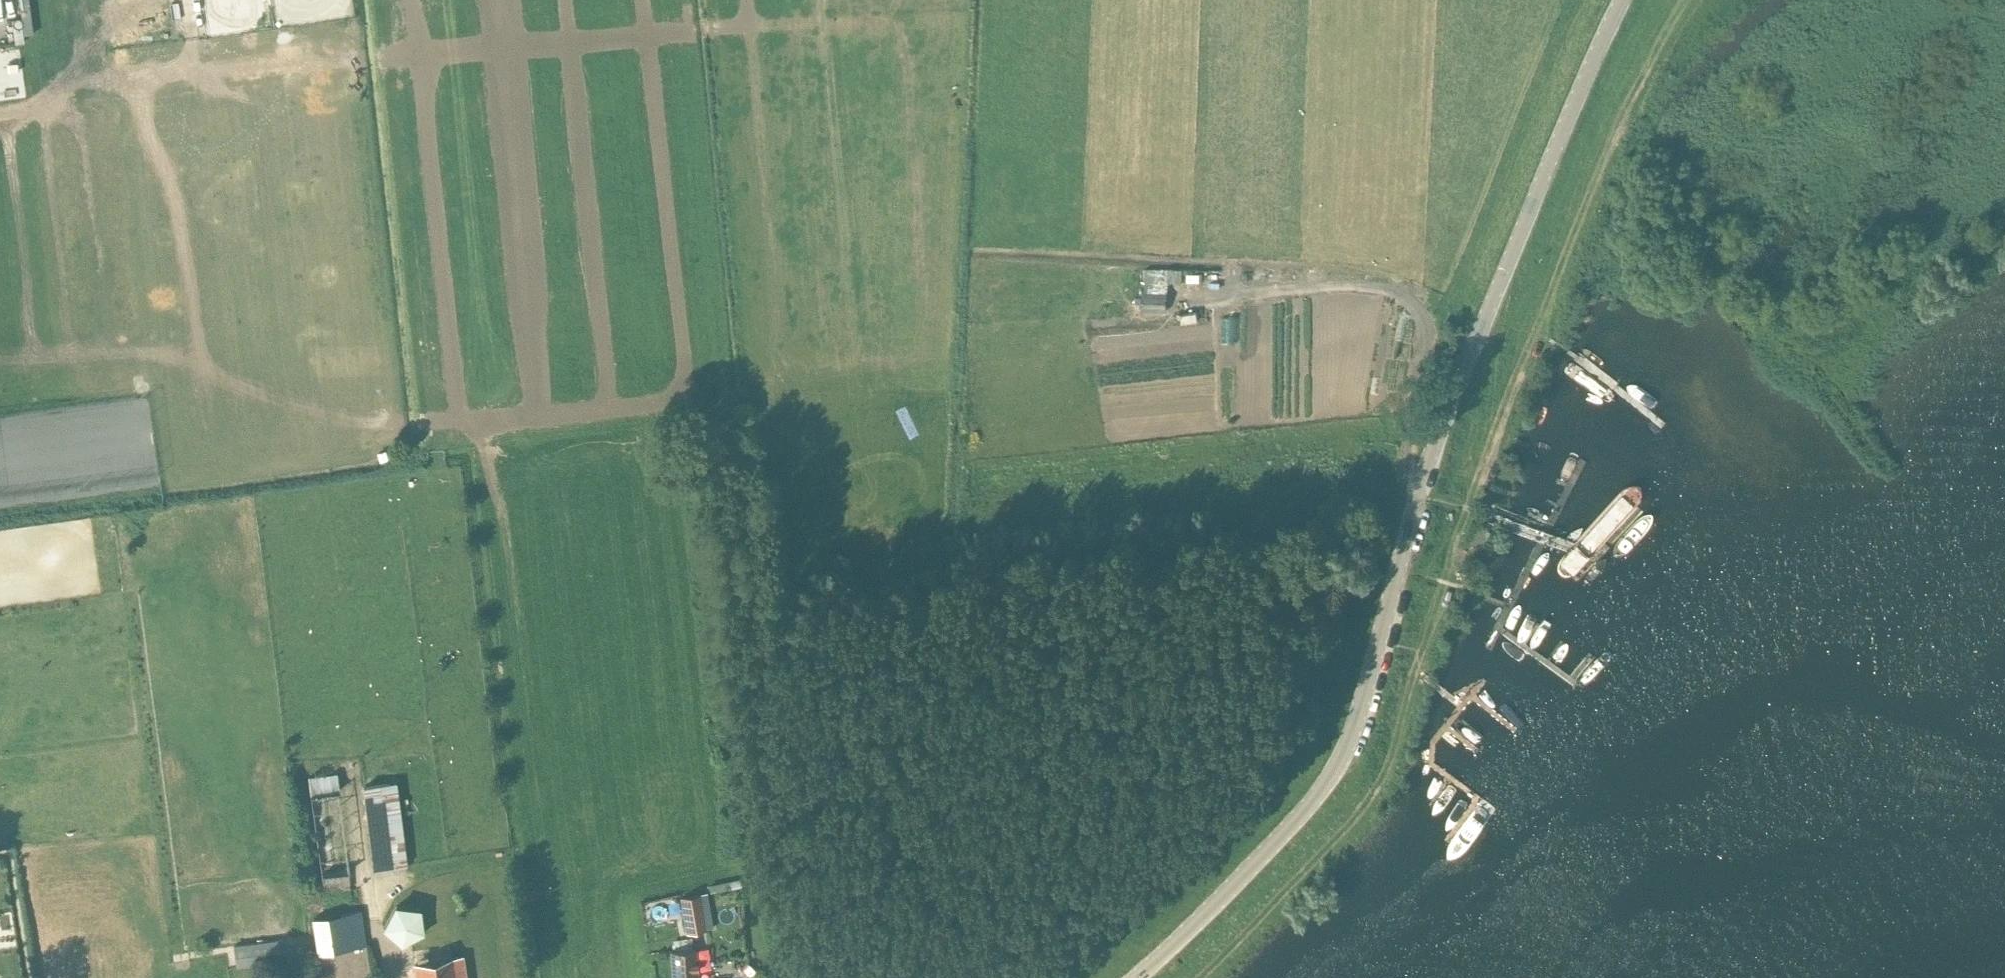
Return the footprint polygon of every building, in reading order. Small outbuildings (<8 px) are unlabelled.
[(26,104),(20,46),(0,49),(0,107),(26,104)] [(1142,311),(1167,312),(1168,282),(1182,282),(1182,268),(1168,268),(1168,269),(1145,269),(1144,290),(1143,290),(1142,311)] [(1241,412),(1239,316),(1221,317),(1224,413),(1241,412)] [(1633,475),(1549,569),(1572,588),(1655,494),(1633,475)] [(345,771),(313,775),(325,875),(358,871),(345,771)] [(407,865),(397,781),(362,786),(373,869),(407,865)] [(683,895),(689,927),(707,924),(701,892),(683,895)] [(470,952),(464,901),(398,909),(402,940),(441,936),(443,955),(470,952)] [(347,949),(367,945),(361,909),(342,912),(347,949)] [(698,958),(701,957),(700,948),(670,951),(672,977),(699,977),(698,958)] [(464,956),(436,960),(416,963),(418,977),(467,977),(464,956)]
